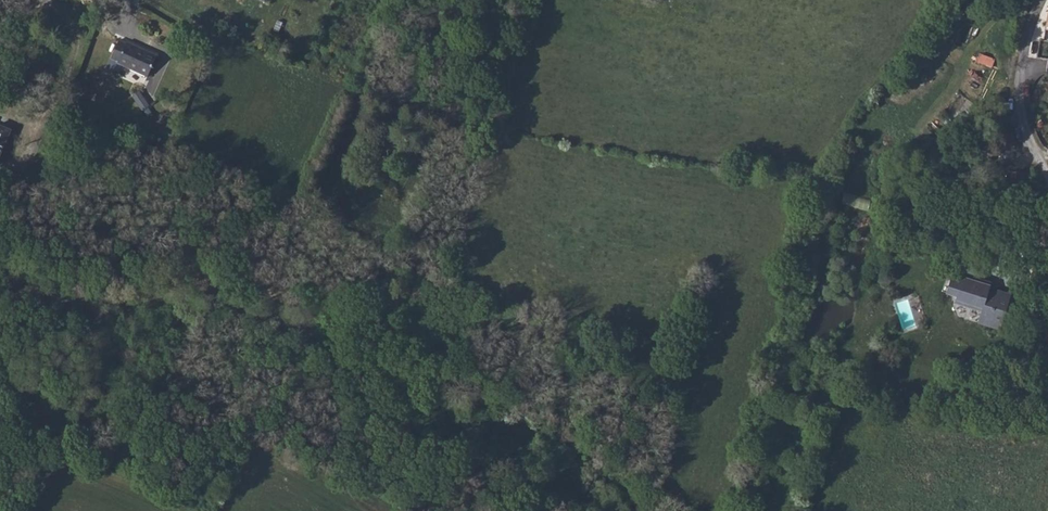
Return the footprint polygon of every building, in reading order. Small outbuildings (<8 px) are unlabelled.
[(282,21),(277,19),(273,29),(279,31),(282,21)] [(127,43),(119,40),(107,67),(114,71),(118,63),(148,77),(157,56),(127,42),(127,43)] [(150,106),(140,91),(133,96),(142,111),(150,106)] [(0,126),(0,155),(11,130),(0,126)] [(1000,329),(1011,295),(996,290),(995,292),(989,290),(991,283),(981,280),(986,267),(967,261),(962,277),(948,272),(942,291),(956,296),(954,302),(967,306),(968,303),(982,308),(978,322),(1000,329)] [(891,280),(885,276),(881,284),(887,287),(891,280)]
